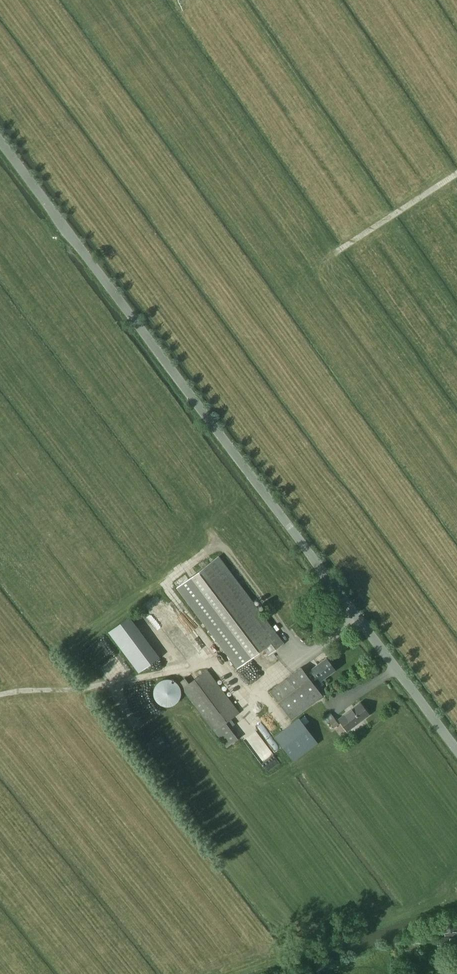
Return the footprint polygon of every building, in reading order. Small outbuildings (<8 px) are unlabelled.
[(283,643),(218,557),(177,587),(238,667),(263,647),(268,654),(283,643)] [(108,632),(138,673),(160,657),(129,616),(108,632)] [(326,657),(312,668),(313,669),(306,674),(312,681),(318,676),(321,679),(335,668),(326,657)] [(270,691),(292,719),(323,695),(312,681),(306,674),(301,667),(270,691)] [(178,683),(227,747),(238,739),(226,723),(240,712),(207,669),(189,683),(185,678),(178,683)] [(360,702),(338,718),(348,730),(369,714),(360,702)] [(322,719),(326,724),(329,721),(334,728),(339,724),(331,712),(322,719)] [(275,736),(294,761),(319,742),(300,718),(275,736)] [(402,957),(403,971),(414,970),(413,962),(413,957),(402,957)] [(424,973),(432,973),(432,963),(424,964),(424,973)]
